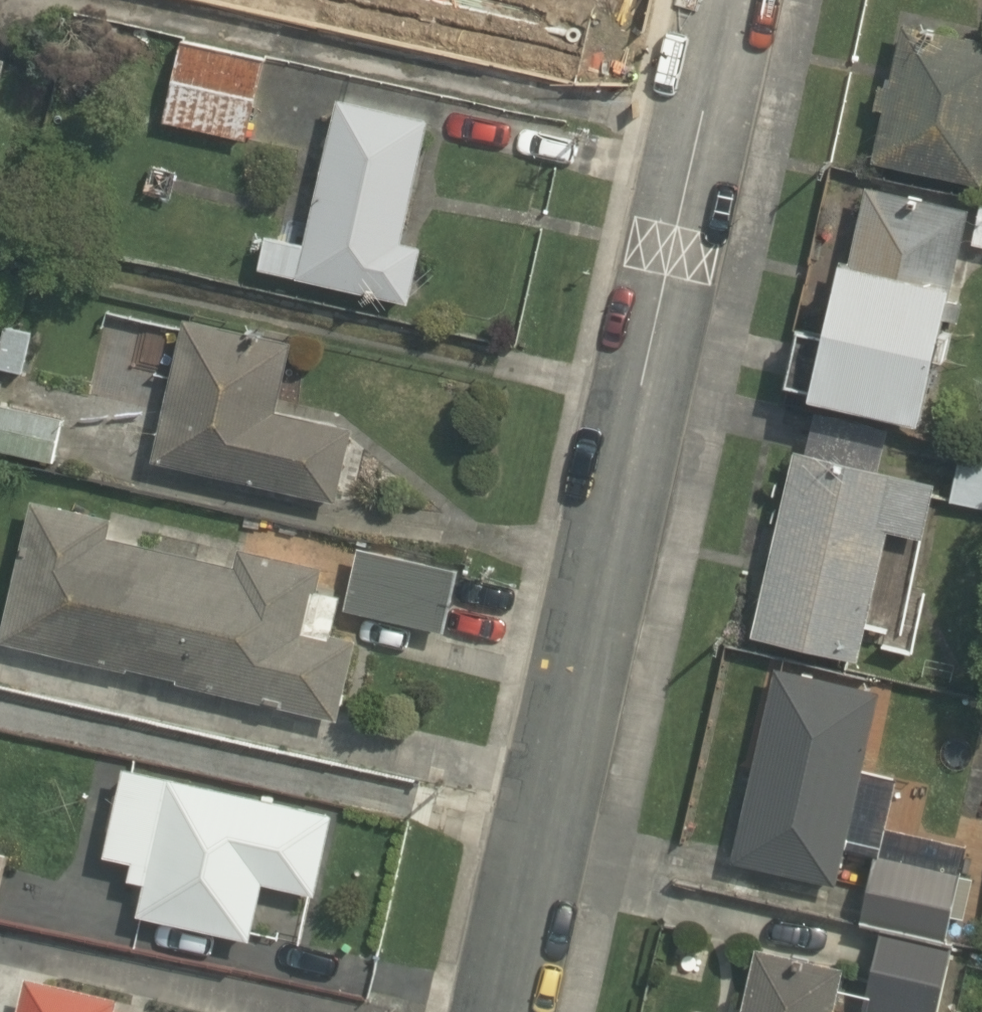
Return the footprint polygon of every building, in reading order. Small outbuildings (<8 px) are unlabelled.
[(461,29),(466,0),(199,0),(320,19),(322,7),(461,29)] [(109,75),(118,29),(78,21),(69,67),(109,75)] [(981,187),(981,186),(981,41),(900,23),(870,164),(981,187)] [(164,123),(246,144),(266,63),(184,42),(164,123)] [(257,271),(407,306),(421,246),(398,241),(426,120),(339,100),(305,245),(265,236),(257,271)] [(783,397),(922,427),(969,211),(851,186),(820,334),(798,329),(783,397)] [(977,202),(967,244),(981,248),(981,203),(977,202)] [(156,461),(337,498),(351,430),(276,414),(290,344),(184,322),(156,461)] [(32,331),(8,324),(0,356),(0,368),(21,374),(32,331)] [(56,463),(66,419),(0,404),(0,450),(56,463)] [(751,637),(858,662),(888,530),(925,538),(938,481),(866,464),(875,428),(813,413),(804,452),(793,449),(750,637),(751,637)] [(959,458),(950,506),(981,512),(981,463),(959,458)] [(1,642),(338,721),(356,642),(333,637),(341,598),(316,592),(322,568),(239,548),(234,568),(110,539),(115,520),(34,501),(1,642)] [(347,608),(444,631),(457,574),(360,551),(347,608)] [(731,862),(835,887),(883,685),(779,661),(731,862)] [(138,916),(250,942),(263,885),(316,897),(335,814),(125,767),(104,856),(130,862),(126,881),(145,885),(138,916)] [(879,932),(954,946),(975,851),(881,830),(860,928),(879,932)] [(8,856),(0,854),(0,888),(8,856)] [(954,946),(879,932),(861,1011),(939,1011),(954,946)] [(847,967),(756,945),(740,1011),(836,1011),(847,967)] [(25,988),(19,1011),(118,1011),(25,988)]
